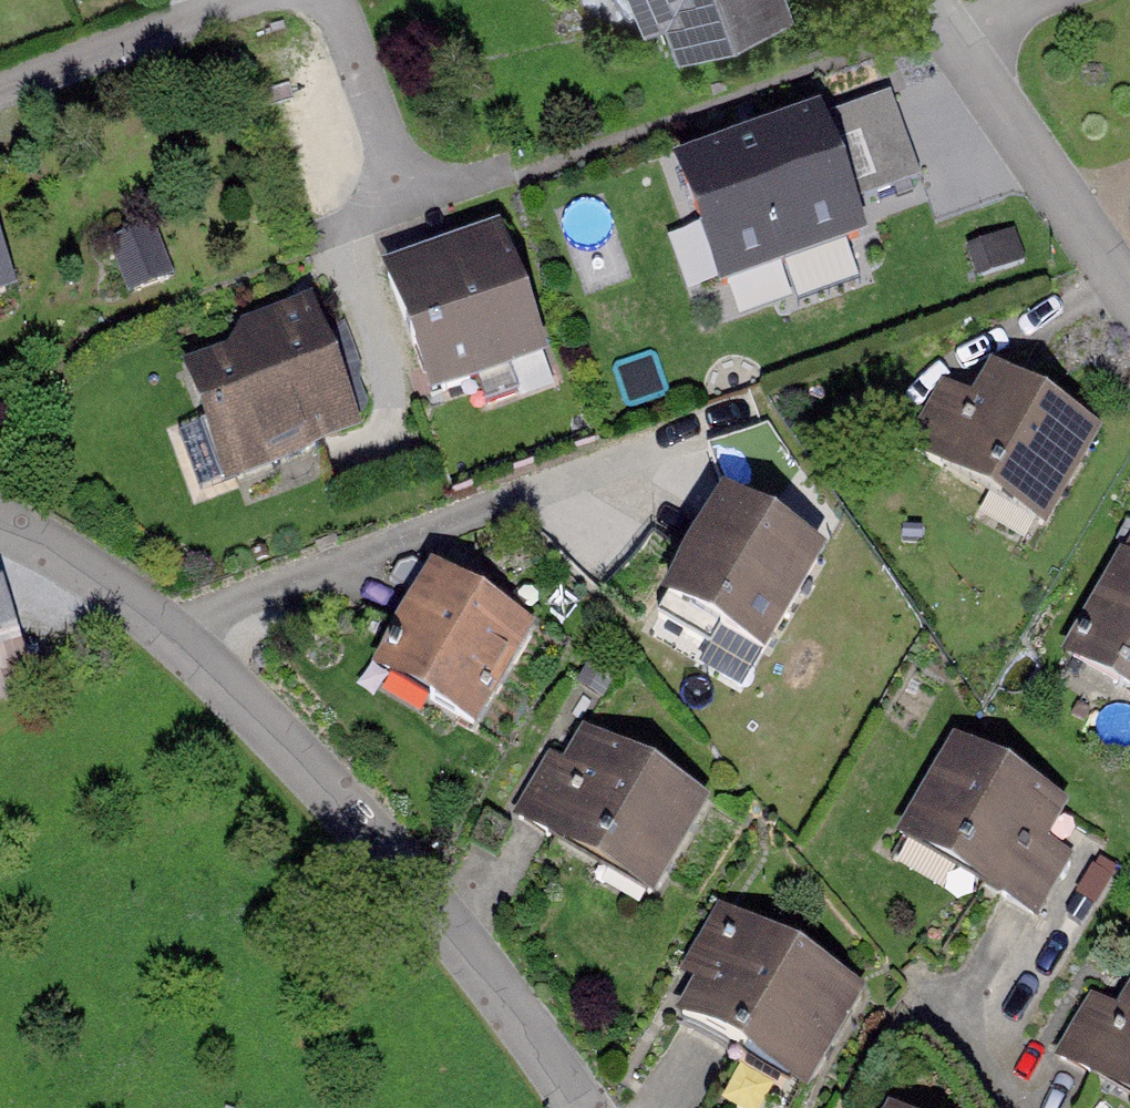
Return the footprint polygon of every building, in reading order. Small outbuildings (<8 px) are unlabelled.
[(629,32),(659,31),(668,60),(786,21),(779,0),(618,0),(629,32)] [(737,143),(682,161),(729,308),(870,263),(859,229),(834,152),(823,116),(737,143)] [(909,127),(834,152),(859,229),(933,205),(909,127)] [(119,239),(134,288),(175,275),(160,226),(119,239)] [(456,246),(379,273),(426,408),(547,366),(500,231),(456,246)] [(256,323),(178,349),(217,468),(352,424),(312,305),(256,323)] [(1017,404),(979,382),(966,403),(939,388),(902,451),(1040,532),(1090,447),(1017,404)] [(812,563),(711,502),(694,530),(653,598),(754,659),(812,563)] [(1063,660),(1129,696),(1129,537),(1063,660)] [(406,607),(369,672),(472,730),(528,632),(425,574),(406,607)] [(698,804),(574,732),(540,791),(522,822),(646,894),(698,804)] [(1062,809),(949,750),(899,848),(990,894),(1040,921),(1073,856),(1045,842),(1062,809)] [(859,995),(720,922),(685,986),(663,1028),(802,1101),(859,995)] [(1126,981),(1118,995),(1112,1007),(1095,997),(1054,1071),(1121,1107),(1129,1107),(1129,983),(1126,981)]
